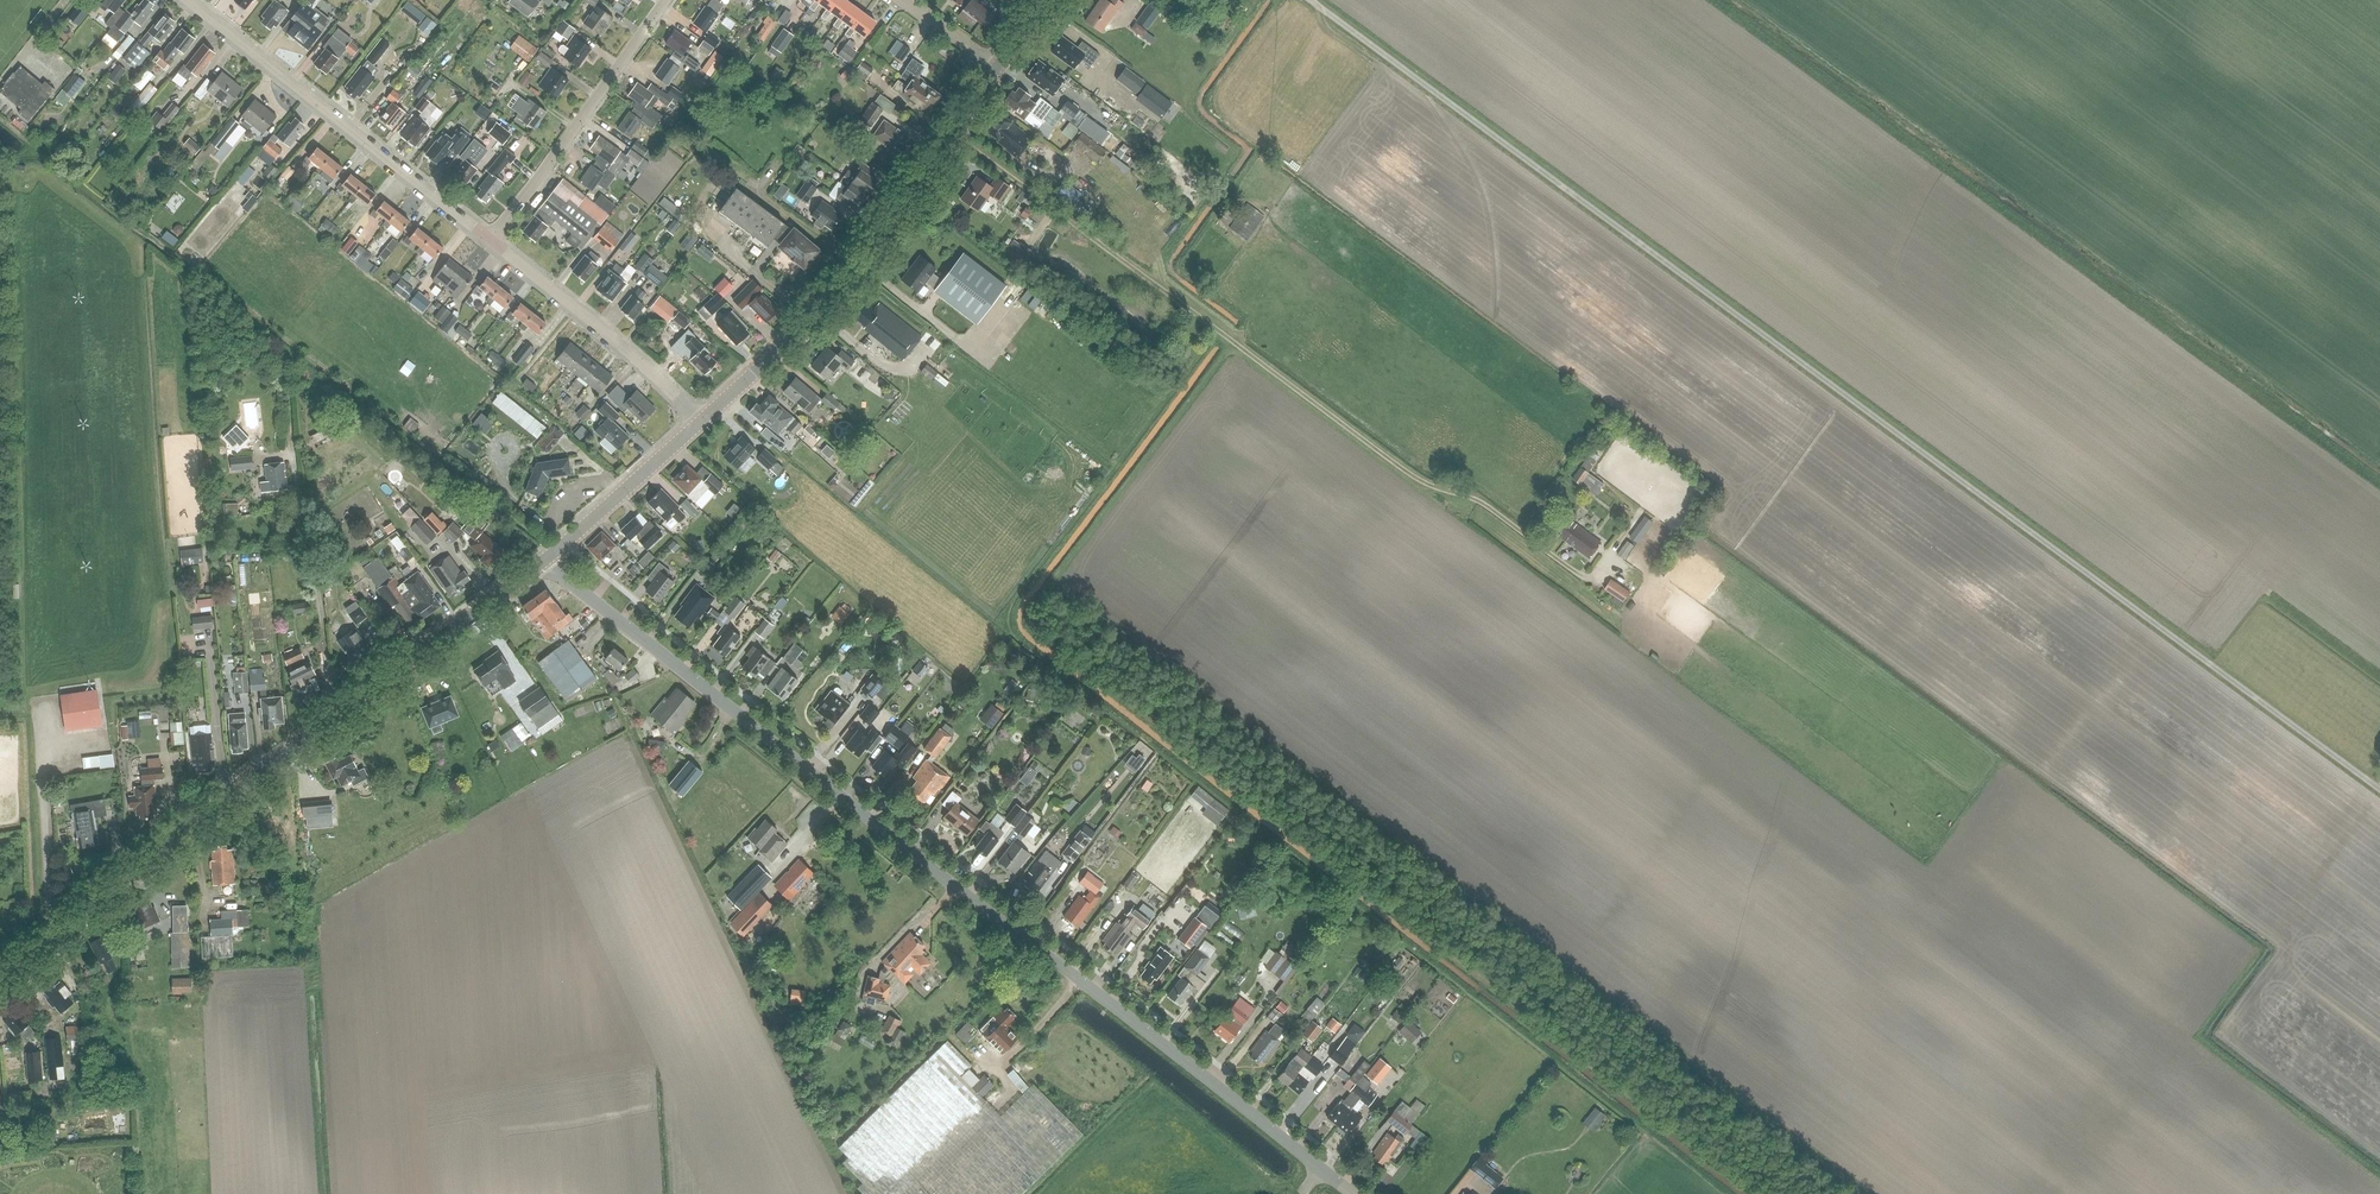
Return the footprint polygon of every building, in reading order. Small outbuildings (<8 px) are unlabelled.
[(118,9),(118,8),(121,5),(125,0),(94,0),(92,2),(104,11),(110,3),(118,9)] [(107,34),(117,42),(125,33),(134,21),(140,26),(149,15),(147,13),(153,5),(147,0),(144,0),(139,6),(137,5),(130,14),(126,11),(118,21),(115,25),(107,34)] [(234,1),(245,9),(252,1),(253,2),(255,0),(235,0),(234,1)] [(275,27),(289,11),(275,0),(274,0),(261,16),(264,19),(261,22),(270,29),(273,26),(275,27)] [(321,31),(330,21),(313,7),(319,0),(307,0),(292,19),(296,23),(288,34),(307,49),(321,31)] [(536,0),(510,0),(508,3),(527,17),(538,2),(536,0)] [(709,2),(719,9),(723,5),(720,2),(721,0),(711,0),(709,2)] [(816,2),(814,0),(808,8),(813,11),(819,4),(825,9),(828,11),(836,0),(818,0),(816,2)] [(845,0),(836,0),(828,11),(825,9),(820,16),(825,20),(831,12),(835,16),(833,18),(835,21),(838,18),(840,20),(851,5),(845,0)] [(976,0),(951,0),(960,6),(963,2),(966,4),(961,11),(975,21),(976,20),(985,26),(994,13),(976,0)] [(1116,0),(1110,0),(1108,3),(1104,0),(1101,0),(1085,23),(1101,33),(1117,9),(1120,11),(1124,5),(1116,0)] [(407,11),(412,5),(407,1),(402,8),(407,11)] [(560,6),(566,10),(570,5),(563,1),(560,6)] [(69,18),(79,26),(91,10),(81,2),(69,18)] [(716,15),(719,9),(709,2),(705,8),(704,7),(692,23),(705,32),(717,16),(716,15)] [(1148,30),(1161,12),(1160,11),(1159,10),(1149,4),(1136,21),(1136,22),(1148,30)] [(596,5),(594,7),(583,23),(600,36),(613,18),(596,5)] [(842,21),(849,27),(852,28),(863,14),(851,5),(840,20),(838,18),(835,21),(832,25),(837,29),(842,21)] [(757,8),(750,17),(756,22),(763,12),(757,8)] [(792,14),(786,10),(778,20),(785,25),(792,14)] [(158,20),(148,33),(141,41),(138,39),(123,58),(136,68),(149,52),(144,49),(153,37),(160,42),(173,27),(171,25),(174,21),(165,14),(159,22),(158,20)] [(875,22),(863,14),(852,28),(849,27),(844,34),(848,38),(854,30),(864,37),(875,22)] [(754,35),(763,42),(777,22),(768,16),(754,35)] [(106,24),(111,29),(117,22),(111,17),(106,24)] [(427,17),(419,28),(429,36),(438,25),(427,17)] [(567,40),(575,29),(562,20),(554,31),(567,40)] [(772,47),(768,51),(778,58),(781,53),(781,54),(794,36),(783,28),(771,46),(772,47)] [(178,50),(184,54),(195,40),(182,29),(171,44),(170,43),(163,53),(160,51),(154,59),(166,69),(173,61),(171,59),(178,50)] [(681,63),(682,62),(694,71),(699,64),(687,55),(685,58),(681,55),(691,42),(674,30),(665,43),(675,50),(671,55),(681,63)] [(703,41),(713,48),(718,40),(708,33),(703,41)] [(122,55),(135,40),(129,35),(116,51),(122,55)] [(314,64),(326,74),(344,51),(352,57),(353,56),(345,49),(347,47),(332,36),(323,47),(326,49),(314,64)] [(510,48),(529,62),(538,49),(519,36),(510,48)] [(559,51),(561,53),(560,54),(578,67),(591,49),(573,37),(566,46),(564,45),(561,45),(558,49),(559,51)] [(1082,60),(1091,67),(1100,55),(1083,43),(1079,48),(1063,37),(1052,52),(1075,68),(1082,60)] [(375,65),(390,45),(380,38),(365,57),(367,59),(373,63),(375,65)] [(56,43),(61,47),(65,43),(60,39),(56,43)] [(347,47),(345,49),(353,56),(359,49),(351,42),(347,47)] [(712,49),(702,42),(697,49),(708,56),(712,49)] [(937,47),(944,52),(947,48),(941,43),(937,47)] [(846,44),(838,55),(850,64),(858,52),(846,44)] [(211,62),(209,61),(215,54),(203,45),(185,67),(184,66),(178,72),(187,80),(193,73),(197,76),(203,69),(204,71),(211,62)] [(902,62),(911,50),(903,45),(895,57),(902,62)] [(723,57),(715,51),(709,60),(717,65),(723,57)] [(535,58),(548,67),(552,60),(539,52),(535,58)] [(400,61),(405,65),(410,59),(405,55),(400,61)] [(681,63),(671,55),(668,60),(667,59),(654,76),(667,86),(679,69),(678,68),(681,63)] [(708,61),(701,69),(710,75),(716,68),(708,61)] [(853,64),(849,70),(865,81),(873,70),(861,61),(857,67),(853,64)] [(901,77),(910,83),(906,88),(897,82),(892,89),(915,105),(916,103),(928,112),(929,110),(930,111),(934,106),(932,105),(935,102),(936,103),(940,98),(938,97),(940,95),(928,87),(929,85),(917,76),(923,68),(912,61),(901,77)] [(1038,61),(1026,77),(1052,96),(1064,80),(1038,61)] [(414,78),(420,71),(410,64),(405,70),(414,78)] [(113,71),(121,77),(126,71),(119,65),(113,71)] [(54,90),(45,81),(42,84),(20,66),(14,73),(13,72),(3,83),(5,85),(0,91),(0,92),(20,109),(18,112),(28,121),(54,90)] [(374,78),(361,66),(346,86),(348,88),(346,91),(354,98),(356,95),(359,97),(374,78)] [(776,67),(770,77),(779,82),(785,73),(776,67)] [(551,68),(550,69),(538,86),(556,98),(568,81),(551,68)] [(1145,82),(1125,68),(1116,80),(1136,95),(1145,82)] [(134,85),(141,91),(154,75),(147,69),(134,85)] [(533,77),(526,71),(518,81),(526,87),(533,77)] [(75,73),(62,89),(72,97),(85,81),(75,73)] [(242,89),(221,73),(213,83),(207,79),(194,95),(201,100),(208,91),(228,107),(242,89)] [(413,93),(419,98),(433,81),(426,76),(413,93)] [(652,108),(658,100),(672,109),(677,102),(666,94),(651,84),(646,90),(636,83),(627,96),(635,101),(631,106),(634,108),(655,123),(661,115),(652,108)] [(405,92),(396,85),(386,98),(392,102),(380,119),(392,128),(400,118),(405,112),(395,104),(401,97),(405,92)] [(148,102),(157,91),(151,86),(141,97),(148,102)] [(677,102),(682,94),(671,87),(666,94),(677,102)] [(424,94),(431,100),(436,94),(429,88),(424,94)] [(1043,123),(1045,121),(1053,127),(1062,115),(1040,99),(1035,105),(1029,100),(1031,97),(1019,88),(1015,93),(1012,91),(1004,102),(1016,111),(1014,113),(1024,121),(1030,113),(1043,123)] [(62,89),(54,99),(64,107),(72,97),(62,89)] [(882,108),(890,112),(894,106),(876,94),(872,102),(882,108)] [(519,96),(511,108),(518,114),(516,117),(533,130),(546,112),(529,99),(527,102),(519,96)] [(415,146),(429,128),(435,120),(429,115),(436,107),(422,97),(414,107),(420,113),(416,118),(415,117),(401,135),(415,146)] [(1165,98),(1154,112),(1162,118),(1172,103),(1165,98)] [(246,119),(242,124),(249,130),(253,125),(264,133),(277,117),(255,100),(242,116),(246,119)] [(1069,100),(1059,113),(1070,121),(1080,109),(1069,100)] [(162,131),(180,109),(173,104),(173,103),(163,115),(162,116),(159,113),(157,112),(149,121),(152,123),(162,131)] [(871,127),(882,110),(871,103),(860,120),(871,127)] [(481,104),(477,111),(487,118),(491,111),(481,104)] [(630,138),(642,121),(652,128),(655,123),(634,108),(630,113),(629,112),(617,129),(630,138)] [(1020,133),(1020,131),(1013,126),(1007,121),(1000,116),(988,133),(999,140),(998,142),(1007,149),(1006,151),(1016,159),(1030,140),(1020,133)] [(1010,117),(1007,121),(1013,126),(1016,121),(1010,117)] [(26,124),(22,124),(16,118),(12,122),(23,131),(26,127),(26,124)] [(232,118),(207,149),(211,153),(213,154),(219,147),(225,140),(239,123),(232,118)] [(301,133),(299,131),(304,125),(296,119),(291,124),(289,123),(277,137),(289,147),(301,133)] [(883,120),(871,137),(885,146),(885,147),(897,155),(909,138),(897,129),(897,130),(883,120)] [(509,132),(510,130),(501,123),(499,125),(497,123),(488,134),(503,145),(512,134),(511,134),(509,132)] [(1061,134),(1069,140),(1078,129),(1070,123),(1061,134)] [(462,128),(459,131),(457,130),(450,139),(443,133),(426,155),(439,166),(452,151),(457,155),(469,139),(471,136),(462,128)] [(278,139),(272,135),(262,148),(275,159),(282,150),(274,144),(278,139)] [(1080,136),(1072,145),(1096,163),(1103,154),(1080,136)] [(596,161),(617,176),(629,160),(638,166),(635,169),(642,174),(650,163),(631,150),(626,156),(620,152),(598,137),(589,149),(597,154),(593,159),(596,161)] [(183,145),(195,155),(201,148),(190,138),(183,145)] [(219,147),(213,154),(220,160),(232,146),(225,140),(219,147)] [(479,170),(477,168),(489,153),(475,141),(460,160),(463,162),(452,176),(466,187),(479,170)] [(655,155),(636,141),(631,148),(650,161),(651,162),(655,155)] [(493,149),(481,164),(487,169),(503,148),(497,143),(497,144),(495,143),(491,147),(493,149)] [(307,157),(303,162),(307,165),(311,160),(319,167),(321,168),(330,158),(317,148),(309,158),(307,157)] [(497,172),(507,161),(510,163),(515,157),(505,150),(488,172),(491,174),(479,188),(482,190),(477,196),(485,202),(492,194),(494,196),(504,183),(502,181),(504,178),(497,172)] [(1126,174),(1130,169),(1113,156),(1109,160),(1126,174)] [(319,167),(316,171),(331,183),(343,168),(330,158),(321,168),(319,167)] [(617,176),(596,161),(592,166),(591,165),(579,182),(592,191),(597,184),(605,190),(616,176),(617,176)] [(860,170),(855,176),(847,170),(843,176),(868,194),(876,182),(869,177),(873,171),(861,162),(857,168),(860,170)] [(277,169),(270,164),(262,173),(270,179),(277,169)] [(168,165),(162,174),(168,179),(174,170),(168,165)] [(294,171),(288,166),(280,175),(286,180),(294,171)] [(243,186),(255,172),(249,167),(237,181),(243,186)] [(345,187),(353,194),(355,195),(363,185),(350,175),(342,185),(340,183),(337,188),(341,191),(345,187)] [(868,194),(843,176),(839,182),(847,188),(842,194),(840,193),(835,198),(847,207),(851,201),(859,206),(868,194)] [(563,178),(554,189),(533,216),(535,217),(523,232),(535,242),(547,227),(549,228),(555,220),(571,233),(565,241),(575,249),(577,247),(597,222),(600,225),(608,214),(593,202),(563,178)] [(990,196),(999,202),(1010,187),(997,178),(991,187),(978,178),(963,199),(979,211),(990,196)] [(806,202),(816,188),(805,180),(795,195),(806,202)] [(781,199),(788,187),(781,182),(774,194),(781,199)] [(355,195),(353,194),(349,198),(354,202),(357,197),(368,206),(376,195),(363,185),(355,195)] [(130,194),(120,186),(110,199),(120,207),(130,194)] [(820,256),(819,255),(816,252),(817,251),(793,230),(784,223),(783,223),(736,188),(719,211),(754,237),(753,239),(766,248),(773,238),(782,245),(781,246),(790,254),(788,257),(795,263),(797,260),(804,266),(804,267),(806,267),(808,267),(809,267),(810,267),(811,266),(812,265),(814,262),(817,261),(818,261),(819,261),(820,260),(820,259),(821,258),(820,257),(820,256)] [(294,203),(298,196),(292,192),(287,198),(294,203)] [(593,202),(608,214),(614,206),(599,194),(593,202)] [(294,203),(300,207),(305,201),(298,196),(294,203)] [(664,198),(659,205),(678,220),(683,213),(664,198)] [(388,222),(397,212),(384,201),(376,212),(374,210),(370,215),(375,218),(378,214),(387,221),(388,222)] [(832,230),(841,216),(830,208),(831,207),(822,201),(812,216),(817,220),(814,225),(821,230),(825,225),(832,230)] [(1265,214),(1247,202),(1230,227),(1248,239),(1265,214)] [(300,207),(294,203),(289,209),(295,213),(300,207)] [(1220,215),(1230,222),(1239,210),(1229,203),(1220,215)] [(1031,211),(1025,207),(1020,214),(1026,218),(1031,211)] [(1086,218),(1090,213),(1082,207),(1078,211),(1086,218)] [(667,214),(660,209),(655,214),(663,220),(667,214)] [(409,222),(397,212),(388,222),(387,221),(383,225),(387,228),(391,224),(401,232),(409,222)] [(327,229),(332,223),(325,218),(320,224),(327,229)] [(623,234),(606,220),(592,238),(610,252),(623,234)] [(680,224),(674,220),(666,230),(673,236),(676,233),(674,232),(680,224)] [(597,222),(577,247),(581,250),(601,226),(600,225),(597,222)] [(338,228),(332,223),(327,229),(334,234),(338,228)] [(174,228),(174,232),(177,234),(180,234),(183,232),(183,228),(180,225),(176,225),(174,228)] [(422,249),(430,238),(417,228),(409,238),(407,237),(404,241),(408,245),(412,240),(420,247),(422,249)] [(687,251),(697,238),(689,232),(679,245),(687,251)] [(624,255),(632,245),(631,244),(635,239),(631,235),(619,251),(624,255)] [(351,238),(342,249),(349,255),(358,243),(351,238)] [(443,248),(430,238),(422,249),(420,247),(416,252),(421,255),(424,250),(435,259),(443,248)] [(393,239),(380,256),(386,261),(399,244),(393,239)] [(362,256),(366,251),(359,246),(349,258),(356,263),(362,256)] [(366,251),(362,256),(368,261),(372,256),(366,251)] [(600,258),(591,252),(586,257),(585,256),(573,272),(585,281),(597,266),(595,264),(600,258)] [(654,261),(645,253),(634,267),(643,274),(651,264),(654,261)] [(936,269),(919,256),(901,280),(918,293),(926,282),(935,290),(934,291),(977,324),(1006,286),(963,254),(942,281),(933,273),(936,269)] [(362,268),(368,261),(362,256),(356,263),(362,268)] [(446,287),(461,268),(449,259),(432,280),(437,285),(439,282),(446,287)] [(368,271),(373,275),(379,268),(374,264),(368,271)] [(596,289),(604,295),(611,301),(621,289),(623,291),(628,284),(626,283),(632,276),(624,270),(616,264),(611,270),(609,269),(604,276),(605,277),(596,289)] [(667,278),(651,264),(643,274),(659,287),(667,278)] [(461,268),(446,287),(452,292),(450,295),(456,299),(473,278),(461,268)] [(393,271),(388,278),(394,283),(400,277),(393,271)] [(406,272),(402,277),(408,281),(412,276),(406,272)] [(483,291),(490,296),(492,298),(500,288),(487,278),(479,287),(477,286),(473,292),(479,297),(483,291)] [(401,279),(393,289),(406,299),(413,289),(401,279)] [(725,279),(715,288),(724,298),(734,288),(725,279)] [(777,311),(760,293),(762,290),(753,281),(733,300),(743,310),(747,306),(754,313),(757,313),(766,322),(777,311)] [(1020,299),(1026,304),(1035,292),(1029,287),(1020,299)] [(492,298),(490,296),(486,301),(491,304),(494,300),(505,308),(513,298),(500,288),(492,298)] [(639,301),(645,293),(639,288),(633,296),(632,295),(620,309),(632,319),(644,305),(639,301)] [(423,313),(432,302),(418,291),(409,303),(423,313)] [(718,294),(713,298),(721,307),(726,303),(718,294)] [(1028,305),(1034,310),(1043,298),(1037,294),(1028,305)] [(713,298),(704,306),(712,315),(721,307),(713,298)] [(864,330),(875,339),(904,362),(923,338),(880,303),(874,311),(864,304),(852,318),(865,328),(864,330)] [(515,316),(523,323),(525,324),(533,314),(520,304),(512,314),(510,313),(507,317),(511,321),(515,316)] [(704,306),(698,311),(706,320),(712,315),(704,306)] [(443,324),(451,314),(442,307),(434,318),(443,324)] [(678,311),(672,319),(684,329),(690,321),(678,311)] [(750,335),(746,330),(747,329),(733,312),(718,325),(736,345),(747,335),(748,336),(750,335)] [(451,314),(443,324),(442,326),(448,331),(458,318),(451,314)] [(525,324),(523,323),(519,327),(524,331),(528,327),(538,335),(546,325),(533,314),(525,324)] [(454,331),(461,336),(465,330),(459,325),(454,331)] [(472,335),(465,330),(461,336),(467,340),(472,335)] [(707,354),(709,352),(693,336),(685,345),(680,343),(677,346),(677,351),(680,354),(684,354),(692,361),(691,363),(696,368),(697,367),(705,374),(706,372),(708,374),(712,369),(711,367),(716,362),(707,354)] [(871,342),(865,338),(861,343),(866,347),(871,342)] [(521,367),(535,349),(527,343),(512,361),(521,367)] [(568,367),(581,351),(570,343),(557,359),(568,367)] [(475,351),(469,346),(465,350),(471,355),(475,351)] [(842,365),(849,371),(856,363),(843,352),(839,357),(828,348),(812,367),(829,381),(842,365)] [(488,357),(494,362),(499,356),(493,351),(488,357)] [(591,360),(581,351),(568,367),(578,376),(591,360)] [(506,361),(499,356),(494,362),(500,367),(506,361)] [(602,368),(591,360),(578,376),(589,384),(602,368)] [(927,364),(920,372),(932,381),(934,378),(938,373),(927,364)] [(613,377),(602,368),(589,384),(600,393),(613,377)] [(938,373),(934,378),(945,387),(949,382),(938,373)] [(796,378),(784,394),(804,411),(805,410),(809,414),(821,399),(796,378)] [(526,379),(522,384),(531,391),(535,385),(526,379)] [(884,389),(883,399),(892,400),(893,390),(884,389)] [(627,408),(642,422),(655,409),(636,391),(630,398),(624,392),(615,402),(624,411),(627,408)] [(546,428),(501,392),(492,403),(537,439),(546,428)] [(836,407),(840,403),(829,394),(823,401),(834,410),(836,407)] [(562,400),(569,404),(572,400),(566,395),(562,400)] [(769,396),(761,405),(759,407),(755,404),(749,412),(761,422),(763,422),(778,434),(783,428),(793,437),(802,426),(777,405),(778,404),(769,396)] [(606,419),(594,431),(603,439),(605,437),(617,449),(628,437),(612,421),(618,415),(606,403),(598,412),(606,419)] [(847,409),(840,403),(836,407),(843,414),(847,409)] [(582,420),(590,412),(585,407),(577,415),(582,420)] [(485,433),(494,421),(481,411),(472,423),(485,433)] [(413,433),(419,424),(410,417),(403,426),(413,433)] [(546,452),(563,433),(552,424),(536,443),(546,452)] [(808,425),(804,429),(811,436),(815,432),(808,425)] [(582,426),(574,434),(580,439),(588,431),(582,426)] [(773,444),(778,438),(766,427),(761,433),(773,444)] [(247,443),(238,433),(228,443),(237,452),(247,443)] [(756,459),(768,469),(769,468),(775,462),(776,461),(776,460),(765,450),(760,455),(755,450),(755,449),(741,437),(723,457),(738,469),(751,454),(756,459)] [(1589,472),(1599,457),(1590,451),(1572,479),(1581,485),(1596,497),(1605,485),(1589,472)] [(231,470),(253,468),(251,456),(230,458),(231,470)] [(477,475),(453,456),(449,461),(473,479),(477,475)] [(540,498),(548,477),(571,474),(569,459),(537,465),(526,492),(540,498)] [(783,467),(776,461),(775,462),(769,468),(776,475),(783,467)] [(284,462),(265,465),(267,481),(260,482),(261,493),(284,490),(283,486),(287,486),(285,477),(284,477),(283,471),(285,471),(284,462)] [(724,488),(711,476),(704,484),(700,480),(686,468),(674,481),(687,493),(686,495),(695,504),(708,490),(715,497),(720,492),(723,489),(724,488)] [(493,484),(481,475),(477,481),(488,490),(493,484)] [(837,486),(837,484),(832,479),(827,485),(833,491),(834,490),(837,486)] [(871,485),(868,482),(850,503),(854,506),(871,485)] [(672,516),(679,524),(686,517),(678,509),(679,509),(661,491),(648,503),(666,522),(672,516)] [(685,499),(679,505),(689,515),(694,509),(685,499)] [(237,503),(226,504),(227,517),(238,516),(237,503)] [(477,516),(466,529),(477,538),(470,546),(483,557),(480,560),(488,567),(497,556),(500,559),(506,552),(495,542),(494,543),(482,532),(488,525),(477,516)] [(421,518),(411,526),(427,545),(436,537),(421,518)] [(637,535),(640,538),(637,540),(647,550),(662,536),(648,521),(641,528),(634,519),(620,532),(630,542),(637,535)] [(1601,542),(1596,538),(1573,521),(1570,525),(1566,522),(1560,531),(1564,534),(1561,538),(1589,558),(1601,542)] [(463,532),(452,522),(442,533),(452,543),(463,532)] [(384,528),(388,534),(396,529),(392,523),(384,528)] [(768,526),(765,531),(774,538),(778,534),(768,526)] [(615,547),(602,533),(587,547),(600,561),(615,547)] [(702,540),(696,542),(699,549),(704,547),(702,540)] [(1634,545),(1627,540),(1617,554),(1624,559),(1634,545)] [(674,541),(668,547),(674,553),(680,547),(674,541)] [(181,564),(202,562),(201,547),(180,548),(181,564)] [(406,547),(399,553),(405,560),(412,555),(406,547)] [(705,576),(720,558),(718,556),(720,553),(714,548),(697,569),(705,576)] [(780,553),(775,549),(768,558),(773,562),(780,553)] [(449,555),(430,569),(442,587),(443,587),(449,594),(453,592),(455,595),(464,589),(462,585),(470,580),(464,572),(461,573),(449,555)] [(420,599),(406,580),(399,586),(378,557),(363,568),(378,589),(377,590),(390,609),(395,605),(407,622),(416,616),(419,621),(430,614),(419,600),(420,599)] [(647,564),(642,559),(639,562),(644,567),(647,564)] [(637,573),(641,569),(635,563),(632,567),(637,573)] [(673,582),(666,576),(670,571),(659,563),(650,575),(656,579),(646,591),(659,601),(673,582)] [(419,600),(430,614),(441,606),(433,595),(434,594),(418,572),(406,580),(420,599),(419,600)] [(329,576),(322,577),(324,590),(332,589),(329,576)] [(1610,579),(1604,589),(1623,602),(1630,592),(1610,579)] [(689,627),(697,617),(699,618),(714,598),(696,584),(681,604),(683,606),(674,616),(689,627)] [(522,607),(546,639),(557,631),(573,619),(569,613),(565,616),(546,590),(541,589),(534,594),(533,599),(522,607)] [(724,610),(733,618),(744,604),(735,596),(724,610)] [(213,605),(212,597),(196,598),(197,606),(213,605)] [(781,597),(773,607),(777,610),(779,607),(781,609),(787,601),(781,597)] [(237,603),(228,598),(226,602),(234,607),(237,603)] [(292,604),(293,613),(307,611),(305,602),(292,604)] [(840,623),(848,614),(847,613),(851,608),(844,603),(841,607),(839,606),(831,616),(840,623)] [(359,607),(349,614),(356,625),(367,617),(359,607)] [(715,619),(719,614),(711,608),(707,613),(715,619)] [(715,621),(723,627),(718,632),(722,635),(713,646),(726,655),(741,635),(727,625),(732,618),(723,611),(715,621)] [(193,618),(194,630),(213,628),(212,616),(193,618)] [(255,633),(273,632),(272,618),(254,619),(255,633)] [(764,618),(754,632),(762,638),(773,625),(764,618)] [(584,621),(580,624),(584,629),(585,630),(591,624),(587,619),(584,621)] [(371,651),(363,640),(355,629),(338,641),(346,652),(347,652),(355,663),(371,651)] [(569,641),(538,663),(566,703),(597,680),(569,641)] [(287,665),(304,658),(298,647),(295,648),(293,643),(281,648),(284,653),(282,654),(287,665)] [(793,643),(782,658),(791,664),(802,649),(793,643)] [(755,677),(759,672),(764,676),(775,662),(754,646),(747,655),(750,657),(742,668),(755,677)] [(605,658),(620,670),(628,660),(613,648),(605,658)] [(510,669),(498,651),(487,659),(488,660),(474,671),(485,686),(496,678),(504,689),(515,681),(508,670),(510,669)] [(261,654),(262,662),(272,660),(271,652),(261,654)] [(921,678),(929,668),(920,661),(912,671),(921,678)] [(315,674),(310,663),(288,674),(293,685),(292,686),(300,703),(317,694),(309,677),(315,674)] [(1035,663),(1030,667),(1033,671),(1039,667),(1035,663)] [(639,675),(633,667),(624,675),(631,682),(639,675)] [(783,699),(799,679),(783,667),(768,687),(783,699)] [(261,699),(267,698),(264,676),(263,676),(262,668),(248,669),(250,691),(260,690),(261,699)] [(610,668),(603,673),(611,685),(618,680),(610,668)] [(249,693),(247,672),(246,672),(233,673),(235,692),(235,694),(249,693)] [(871,674),(860,689),(872,698),(875,694),(883,683),(881,681),(871,674)] [(539,687),(518,701),(537,729),(558,715),(539,687)] [(850,703),(839,695),(841,693),(841,690),(837,687),(834,688),(831,691),(822,702),(821,701),(815,710),(823,716),(824,715),(828,718),(825,723),(831,728),(850,703)] [(96,689),(59,695),(65,732),(102,726),(96,689)] [(694,702),(686,696),(678,689),(669,701),(665,698),(651,715),(662,725),(674,734),(685,721),(683,719),(690,711),(688,710),(694,702)] [(1035,690),(1027,689),(1025,700),(1033,701),(1035,690)] [(429,728),(431,727),(434,734),(442,730),(440,724),(459,716),(451,696),(421,708),(429,728)] [(267,698),(261,699),(262,709),(259,709),(260,720),(263,719),(264,729),(275,728),(274,724),(284,723),(281,697),(267,698)] [(868,704),(858,716),(869,725),(879,713),(868,704)] [(991,729),(1003,713),(991,704),(979,720),(991,729)] [(941,714),(945,709),(941,705),(937,710),(941,714)] [(613,709),(607,712),(611,718),(616,715),(613,709)] [(139,718),(151,717),(150,710),(138,711),(139,718)] [(248,749),(246,723),(245,713),(229,714),(230,724),(229,724),(231,749),(232,749),(233,753),(242,752),(242,749),(248,749)] [(895,725),(884,739),(897,749),(908,736),(895,725)] [(931,755),(927,760),(913,778),(917,781),(909,791),(924,803),(931,793),(934,795),(938,789),(940,791),(950,777),(931,763),(935,758),(936,758),(952,737),(940,728),(924,750),(931,755)] [(858,730),(846,746),(859,756),(865,748),(871,753),(882,739),(871,731),(867,736),(858,730)] [(183,731),(170,732),(171,746),(184,745),(183,731)] [(212,750),(211,743),(210,734),(191,736),(194,768),(198,768),(198,772),(211,771),(211,766),(214,766),(214,760),(215,760),(214,750),(212,750)] [(649,739),(647,747),(663,751),(665,742),(649,739)] [(896,763),(902,767),(917,749),(909,743),(900,754),(897,752),(894,757),(885,750),(872,767),(885,777),(896,763)] [(1090,747),(1082,745),(1081,753),(1088,755),(1090,747)] [(112,754),(82,758),(83,769),(100,766),(100,770),(114,768),(112,754)] [(1132,755),(1125,764),(1136,772),(1145,759),(1139,754),(1136,758),(1132,755)] [(368,778),(364,769),(358,771),(350,756),(338,762),(336,758),(326,763),(334,777),(337,776),(342,786),(351,781),(353,786),(368,778)] [(162,767),(160,767),(160,759),(147,760),(148,768),(141,769),(143,787),(134,787),(135,796),(128,796),(129,809),(136,808),(137,815),(140,815),(141,819),(154,818),(153,814),(157,814),(155,786),(153,786),(152,780),(163,779),(162,767)] [(681,796),(702,772),(688,760),(668,784),(681,796)] [(1029,768),(1023,776),(1031,782),(1037,774),(1029,768)] [(1151,783),(1146,779),(1140,788),(1145,792),(1151,783)] [(1199,787),(1192,797),(1222,820),(1227,814),(1230,810),(1199,787)] [(966,835),(979,818),(959,802),(962,798),(953,791),(943,804),(950,809),(944,818),(966,835)] [(61,795),(53,795),(54,806),(62,806),(61,795)] [(92,801),(70,805),(72,814),(73,822),(75,822),(78,838),(76,838),(78,849),(100,845),(95,817),(92,801)] [(303,818),(333,815),(332,803),(302,805),(303,818)] [(1027,812),(1016,804),(1004,819),(1004,820),(1015,828),(1027,812)] [(1024,838),(1034,824),(1036,822),(1026,814),(1014,830),(1024,838)] [(759,852),(772,862),(787,844),(775,833),(777,830),(765,820),(757,830),(755,829),(748,838),(761,849),(759,852)] [(986,856),(1002,835),(1000,833),(1002,830),(990,822),(983,832),(986,834),(975,848),(986,856)] [(1112,825),(1108,831),(1117,837),(1121,831),(1112,825)] [(1073,863),(1092,839),(1080,830),(1061,854),(1072,862),(1073,863)] [(1237,842),(1238,831),(1230,830),(1229,841),(1237,842)] [(1014,873),(1029,853),(1014,841),(999,861),(1014,873)] [(211,861),(213,886),(235,884),(232,849),(227,850),(226,846),(215,847),(216,851),(212,851),(213,861),(211,861)] [(1034,857),(1038,860),(1045,850),(1042,847),(1034,857)] [(1046,850),(1024,879),(1027,882),(1024,885),(1033,892),(1036,889),(1038,891),(1061,862),(1046,850)] [(813,873),(799,860),(774,886),(789,900),(805,883),(804,882),(813,873)] [(726,899),(739,912),(772,877),(759,865),(726,899)] [(1078,927),(1094,906),(1108,888),(1103,885),(1104,883),(1088,871),(1080,881),(1092,889),(1085,898),(1080,895),(1064,916),(1078,927)] [(1131,873),(1127,878),(1134,883),(1138,878),(1131,873)] [(747,934),(773,906),(773,905),(766,899),(759,893),(729,925),(743,937),(744,936),(747,934)] [(160,921),(154,908),(152,908),(147,896),(130,903),(136,915),(134,916),(139,929),(160,921)] [(1109,902),(1103,909),(1109,914),(1115,907),(1109,902)] [(1138,910),(1151,919),(1155,913),(1143,904),(1138,910)] [(1240,919),(1256,915),(1253,904),(1237,908),(1240,919)] [(1204,905),(1195,917),(1207,927),(1210,929),(1219,917),(1204,905)] [(1144,929),(1151,919),(1138,910),(1133,906),(1126,915),(1125,914),(1118,924),(1117,923),(1103,941),(1106,943),(1103,947),(1112,953),(1114,950),(1119,953),(1132,934),(1126,929),(1133,920),(1144,929)] [(190,967),(187,909),(174,909),(174,933),(171,933),(172,969),(190,967)] [(237,911),(238,926),(249,926),(248,910),(237,911)] [(221,912),(222,919),(210,920),(212,936),(233,935),(233,928),(238,927),(236,911),(221,912)] [(1205,929),(1207,927),(1195,917),(1194,917),(1177,939),(1189,948),(1190,949),(1194,944),(1205,929)] [(1205,929),(1194,944),(1197,946),(1208,931),(1205,929)] [(921,954),(924,952),(921,949),(924,946),(910,933),(882,962),(886,966),(881,971),(879,979),(868,976),(864,995),(887,1000),(890,986),(883,984),(885,974),(890,969),(900,979),(909,970),(910,972),(913,969),(920,975),(931,963),(921,954)] [(117,969),(108,949),(106,950),(100,938),(90,942),(96,955),(94,956),(98,965),(103,962),(108,973),(117,969)] [(1195,976),(1201,968),(1216,949),(1204,940),(1178,974),(1182,977),(1168,996),(1180,1005),(1194,987),(1199,990),(1205,984),(1195,976)] [(1267,964),(1265,966),(1275,974),(1286,959),(1292,952),(1294,949),(1286,943),(1279,954),(1276,952),(1275,954),(1267,964)] [(1150,983),(1154,978),(1156,979),(1174,956),(1161,947),(1145,967),(1146,969),(1141,976),(1150,983)] [(1394,964),(1400,968),(1405,961),(1399,957),(1394,964)] [(74,1003),(68,996),(71,994),(56,976),(41,988),(49,998),(47,1000),(53,1007),(55,1006),(61,1013),(74,1003)] [(172,994),(191,993),(190,977),(171,978),(172,994)] [(804,1005),(805,990),(790,988),(789,1004),(804,1005)] [(1457,999),(1449,993),(1445,998),(1453,1003),(1457,999)] [(1418,994),(1412,1002),(1416,1005),(1422,997),(1418,994)] [(874,1005),(875,998),(864,996),(862,1002),(874,1005)] [(1317,997),(1302,1017),(1308,1022),(1310,1023),(1325,1004),(1322,1001),(1317,997)] [(1236,1001),(1213,1030),(1229,1042),(1252,1013),(1236,1001)] [(1281,1001),(1276,1007),(1283,1013),(1288,1007),(1281,1001)] [(97,1015),(98,1015),(97,1008),(90,1010),(92,1019),(97,1018),(97,1015)] [(1002,1008),(979,1031),(1002,1053),(1017,1038),(1008,1028),(1015,1022),(1013,1019),(1016,1016),(1008,1008),(1005,1011),(1002,1008)] [(1274,1008),(1266,1017),(1274,1023),(1281,1014),(1274,1008)] [(35,1033),(16,1010),(12,1014),(10,1014),(3,1019),(9,1026),(9,1028),(15,1036),(19,1032),(26,1041),(35,1033)] [(1396,1010),(1390,1017),(1399,1024),(1405,1017),(1396,1010)] [(888,1014),(879,1034),(887,1038),(884,1043),(897,1050),(906,1033),(897,1028),(900,1020),(888,1014)] [(1334,1033),(1340,1024),(1332,1019),(1326,1028),(1334,1033)] [(842,1021),(840,1020),(838,1022),(837,1022),(836,1025),(835,1027),(838,1029),(837,1030),(847,1035),(853,1025),(843,1020),(842,1021)] [(1409,1020),(1402,1028),(1410,1035),(1417,1027),(1409,1020)] [(965,1044),(977,1032),(967,1021),(955,1034),(965,1044)] [(1313,1040),(1322,1029),(1312,1021),(1302,1034),(1311,1042),(1313,1040)] [(1281,1042),(1277,1039),(1284,1030),(1274,1023),(1268,1031),(1267,1030),(1250,1051),(1253,1053),(1251,1057),(1259,1063),(1262,1060),(1265,1062),(1281,1042)] [(82,1050),(81,1042),(82,1042),(80,1025),(66,1027),(68,1043),(71,1043),(72,1051),(82,1050)] [(830,1032),(823,1044),(838,1052),(844,1040),(830,1032)] [(1347,1036),(1337,1049),(1346,1057),(1357,1044),(1347,1036)] [(46,1039),(50,1079),(65,1078),(61,1037),(46,1039)] [(937,1051),(961,1075),(968,1068),(971,1065),(947,1041),(937,1051)] [(1291,1061),(1278,1078),(1288,1086),(1311,1056),(1301,1049),(1293,1058),(1295,1059),(1292,1062),(1291,1061)] [(1336,1049),(1331,1056),(1341,1065),(1347,1058),(1346,1057),(1337,1049),(1336,1049)] [(26,1053),(28,1081),(43,1080),(41,1051),(26,1053)] [(838,1148),(848,1157),(842,1163),(862,1183),(857,1188),(862,1193),(861,1193),(1023,1193),(1083,1134),(1033,1084),(1001,1117),(981,1097),(960,1076),(936,1051),(838,1148)] [(1311,1056),(1288,1086),(1298,1094),(1314,1074),(1315,1075),(1323,1066),(1311,1056)] [(1379,1058),(1365,1075),(1377,1085),(1391,1067),(1379,1058)] [(1342,1100),(1327,1117),(1338,1126),(1369,1088),(1372,1084),(1363,1077),(1367,1072),(1365,1070),(1369,1065),(1364,1061),(1360,1066),(1350,1079),(1356,1084),(1350,1091),(1351,1093),(1344,1101),(1342,1100)] [(961,1075),(960,1076),(981,1097),(994,1085),(984,1075),(980,1080),(968,1068),(961,1075)] [(1369,1088),(1338,1126),(1348,1134),(1363,1116),(1357,1112),(1365,1103),(1369,1107),(1378,1096),(1369,1088)] [(1410,1109),(1417,1115),(1424,1105),(1417,1099),(1410,1109)] [(1401,1103),(1387,1121),(1405,1135),(1406,1133),(1412,1137),(1417,1130),(1410,1124),(1417,1115),(1410,1109),(1401,1103)] [(1596,1108),(1588,1119),(1598,1127),(1607,1116),(1596,1108)] [(1388,1162),(1401,1143),(1404,1140),(1397,1136),(1395,1139),(1387,1133),(1373,1153),(1376,1155),(1374,1158),(1382,1165),(1385,1161),(1388,1162)] [(1432,1138),(1425,1133),(1420,1141),(1415,1138),(1409,1146),(1421,1154),(1432,1138)] [(1482,1155),(1471,1169),(1496,1189),(1505,1178),(1489,1166),(1491,1163),(1482,1155)]
